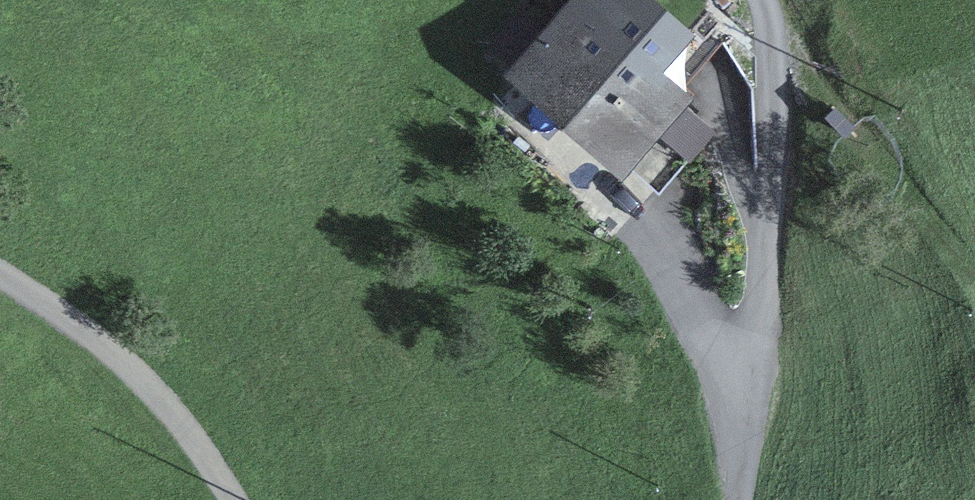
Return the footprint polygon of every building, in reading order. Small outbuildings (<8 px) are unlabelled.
[(577,0),(551,0),(508,52),(638,160),(692,96),(577,0)] [(701,26),(723,0),(671,0),(701,26)]
